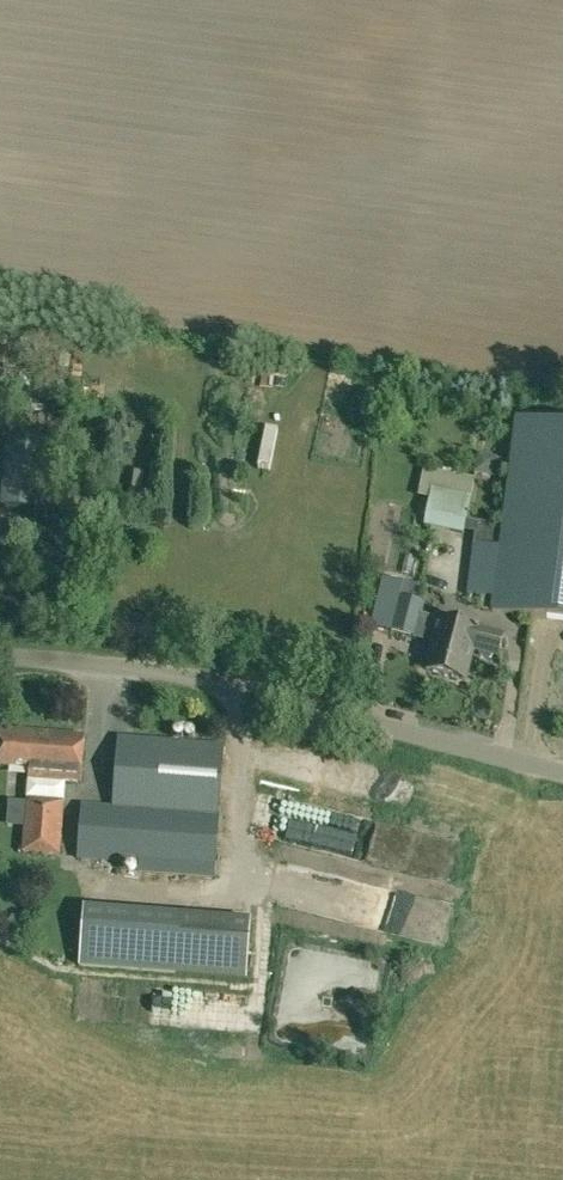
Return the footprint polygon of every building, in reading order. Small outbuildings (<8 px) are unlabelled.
[(493,598),(491,611),(562,622),(562,423),(517,418),(502,525),(499,547),(493,598)] [(4,509),(60,514),(67,442),(11,436),(4,509)] [(478,454),(474,473),(493,477),(497,458),(478,454)] [(475,533),(473,544),(499,547),(502,525),(467,519),(475,480),(436,473),(422,470),(418,498),(430,501),(424,525),(464,533),(465,530),(475,533)] [(467,594),(493,598),(499,547),(473,544),(467,594)] [(400,595),(404,582),(385,577),(381,590),(372,626),(416,637),(423,613),(426,602),(400,595)] [(448,643),(453,622),(440,618),(423,613),(416,637),(434,642),(427,669),(466,680),(473,651),(448,643)] [(479,628),(453,622),(448,643),(473,651),(474,650),(498,657),(503,636),(479,629),(479,628)] [(82,782),(85,736),(0,729),(0,767),(30,769),(29,778),(27,799),(65,803),(67,781),(82,782)] [(111,811),(83,809),(80,842),(79,858),(140,863),(139,871),(215,878),(215,870),(226,742),(118,736),(111,811)] [(272,767),(312,779),(320,750),(281,738),(272,767)] [(386,794),(404,797),(407,772),(389,770),(386,794)] [(27,799),(23,853),(60,856),(65,803),(27,799)] [(83,907),(79,965),(246,978),(251,920),(83,907)]
